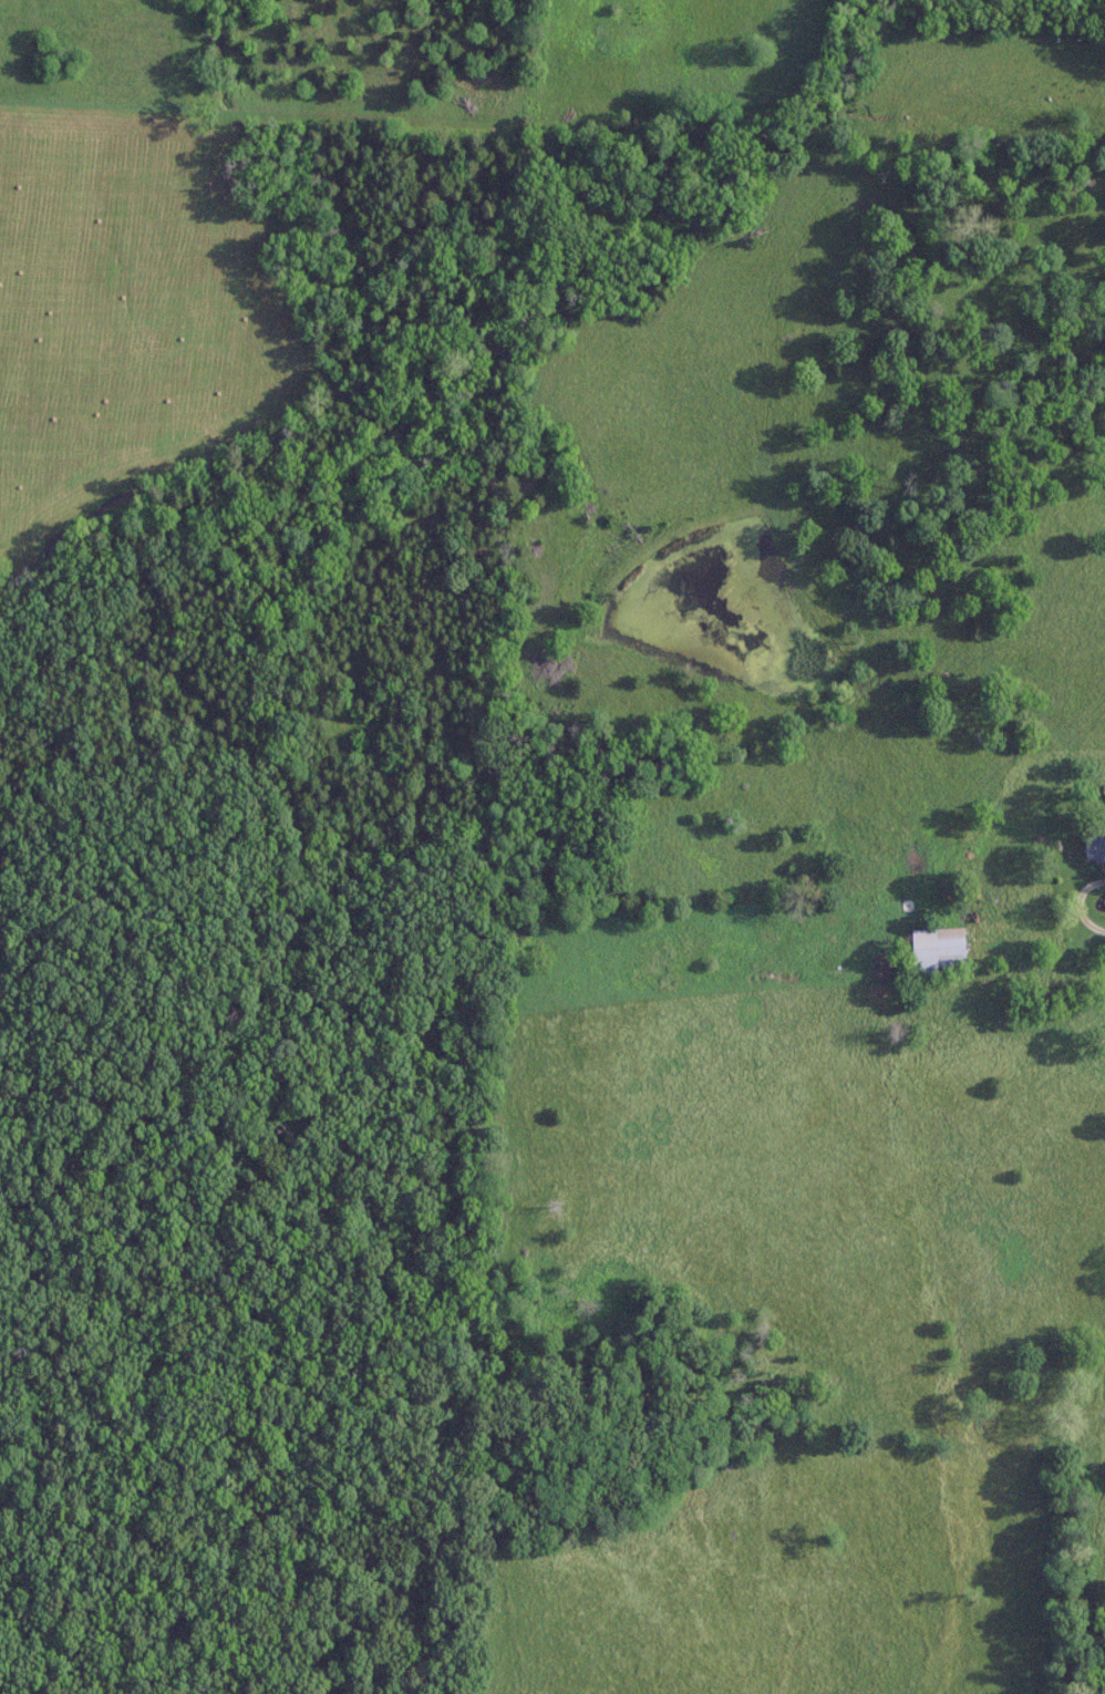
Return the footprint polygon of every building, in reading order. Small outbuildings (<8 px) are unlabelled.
[(1081,832),(1081,860),(1104,860),(1104,832),(1081,832)] [(909,929),(910,974),(966,972),(965,928),(909,929)]
